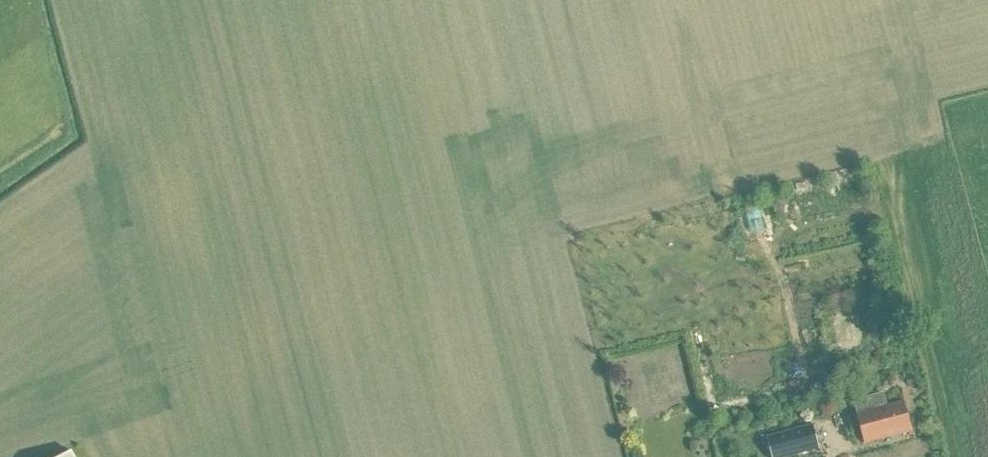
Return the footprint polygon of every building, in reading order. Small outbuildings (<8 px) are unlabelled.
[(859,344),(857,308),(850,309),(852,344),(859,344)] [(865,447),(912,435),(905,406),(858,418),(865,447)] [(813,426),(766,438),(771,456),(794,456),(819,450),(813,426)]
